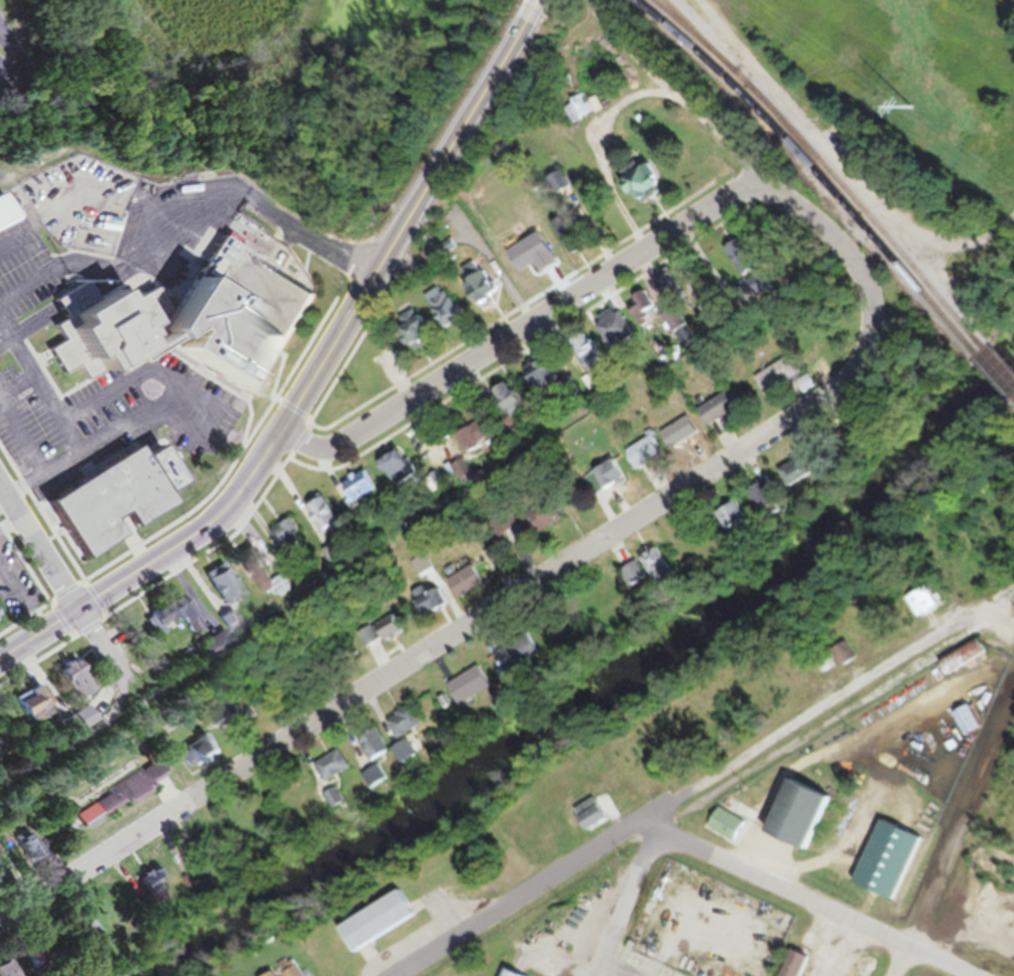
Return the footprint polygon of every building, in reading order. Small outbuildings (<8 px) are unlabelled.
[(561,111),(570,130),(593,119),(583,100),(561,111)] [(617,190),(632,208),(654,189),(639,171),(617,190)] [(569,193),(558,176),(542,185),(552,202),(569,193)] [(9,228),(0,208),(0,232),(9,228)] [(571,250),(574,232),(561,230),(559,249),(571,250)] [(131,369),(125,361),(86,381),(80,367),(67,373),(54,346),(67,340),(59,325),(68,320),(58,298),(78,288),(88,308),(138,281),(146,294),(159,285),(178,317),(231,234),(329,293),(308,326),(320,333),(308,359),(284,364),(279,375),(211,330),(204,343),(191,334),(131,369)] [(516,287),(537,269),(519,248),(498,266),(516,287)] [(456,277),(472,309),(491,300),(475,268),(456,277)] [(676,293),(667,277),(655,283),(663,300),(676,293)] [(621,310),(634,328),(652,314),(639,296),(621,310)] [(442,334),(459,322),(442,298),(425,310),(442,334)] [(596,321),(601,349),(624,344),(619,317),(596,321)] [(413,355),(428,337),(413,324),(398,343),(413,355)] [(595,352),(574,339),(565,354),(586,367),(595,352)] [(795,383),(782,363),(751,384),(764,404),(795,383)] [(520,385),(532,400),(551,386),(539,371),(520,385)] [(563,406),(574,398),(565,383),(553,390),(563,406)] [(501,427),(522,415),(505,386),(484,398),(501,427)] [(700,432),(733,416),(724,398),(691,413),(700,432)] [(655,440),(666,456),(692,439),(681,423),(655,440)] [(488,444),(477,425),(451,440),(461,459),(488,444)] [(148,442),(55,501),(92,559),(183,501),(176,489),(195,477),(172,441),(154,452),(148,442)] [(629,467),(641,476),(654,458),(642,449),(629,467)] [(376,463),(381,489),(404,485),(399,459),(376,463)] [(588,502),(617,485),(607,467),(578,483),(588,502)] [(807,483),(801,469),(780,479),(787,493),(807,483)] [(373,497),(362,476),(332,492),(342,512),(373,497)] [(775,518),(766,501),(772,498),(764,484),(744,495),(761,526),(775,518)] [(314,541),(334,529),(318,502),(298,513),(314,541)] [(715,514),(720,538),(742,534),(738,510),(715,514)] [(285,552),(283,543),(293,540),(288,526),(266,533),(273,556),(285,552)] [(518,547),(516,537),(508,538),(509,549),(518,547)] [(672,579),(652,553),(635,566),(655,592),(672,579)] [(229,564),(241,585),(244,583),(253,598),(266,590),(245,555),(229,564)] [(443,585),(453,604),(480,590),(469,571),(443,585)] [(217,611),(235,600),(217,572),(199,583),(217,611)] [(435,592),(407,602),(414,622),(442,612),(435,592)] [(935,611),(922,592),(903,604),(916,624),(935,611)] [(194,631),(177,598),(137,619),(147,639),(175,624),(182,637),(194,631)] [(230,629),(224,615),(212,621),(218,635),(230,629)] [(353,639),(361,654),(378,645),(380,648),(399,637),(389,619),(353,639)] [(547,659),(537,636),(490,656),(500,678),(547,659)] [(828,657),(837,673),(853,664),(843,648),(828,657)] [(981,663),(975,649),(936,666),(942,681),(981,663)] [(49,679),(63,704),(84,693),(71,668),(49,679)] [(488,693),(476,672),(442,691),(455,712),(488,693)] [(35,716),(33,696),(3,698),(5,718),(35,716)] [(961,742),(979,733),(968,709),(949,719),(961,742)] [(425,710),(396,720),(405,746),(434,736),(425,710)] [(59,720),(67,734),(82,726),(74,712),(59,720)] [(385,764),(376,737),(355,744),(364,771),(385,764)] [(214,762),(205,741),(176,754),(185,775),(214,762)] [(68,815),(77,833),(164,787),(155,769),(68,815)] [(804,859),(829,805),(800,791),(787,818),(770,810),(757,837),(804,859)] [(570,815),(582,837),(604,826),(592,803),(570,815)] [(742,828),(716,812),(704,832),(729,848),(742,828)] [(38,861),(28,837),(12,843),(22,868),(38,861)] [(138,916),(168,903),(154,871),(124,883),(138,916)] [(333,934),(348,959),(413,921),(398,896),(333,934)] [(786,956),(778,975),(801,975),(805,964),(786,956)] [(290,964),(275,972),(277,975),(297,975),(290,964)]
